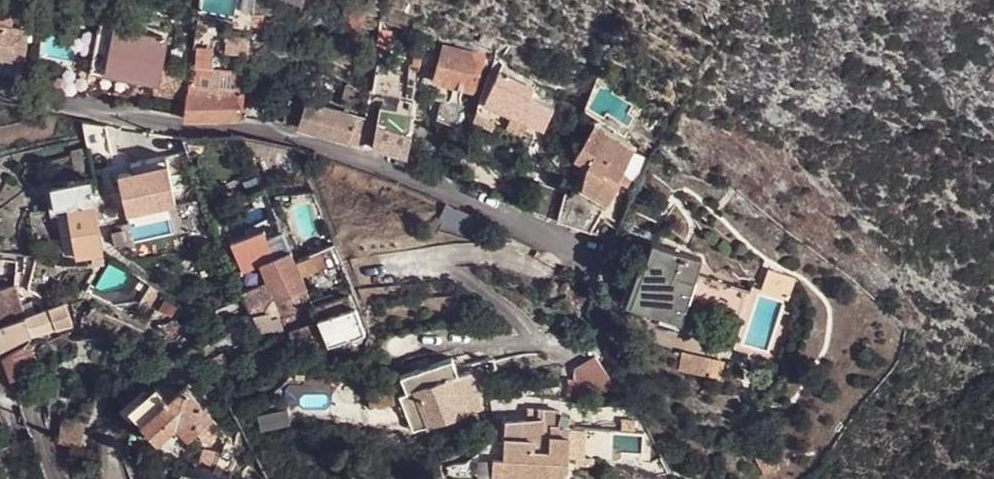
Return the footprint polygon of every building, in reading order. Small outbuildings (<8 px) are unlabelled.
[(200,12),(199,20),(206,22),(208,14),(200,12)] [(258,12),(257,24),(268,25),(270,13),(258,12)] [(29,30),(0,25),(0,71),(21,76),(29,30)] [(393,32),(384,31),(381,45),(392,46),(393,32)] [(84,68),(80,92),(96,88),(96,89),(138,95),(139,84),(145,85),(151,43),(98,34),(92,68),(84,68)] [(249,59),(254,41),(229,39),(229,45),(230,45),(229,58),(249,59)] [(185,121),(243,119),(244,94),(248,69),(211,67),(212,48),(195,45),(194,65),(188,95),(186,106),(185,121)] [(439,81),(478,92),(489,58),(450,48),(439,81)] [(387,58),(380,57),(378,67),(385,68),(387,58)] [(49,87),(80,92),(84,68),(55,62),(49,87)] [(529,88),(503,76),(491,101),(525,118),(532,121),(548,130),(557,110),(526,95),(529,88)] [(151,99),(175,103),(182,105),(188,85),(167,81),(160,83),(154,87),(151,99)] [(525,118),(491,101),(484,116),(526,136),(532,121),(525,118)] [(185,121),(186,106),(182,105),(175,103),(174,119),(185,121)] [(306,130),(312,109),(293,103),(288,127),(306,130)] [(418,120),(418,110),(402,104),(399,113),(383,108),(381,127),(415,139),(418,120)] [(354,144),(362,120),(313,105),(312,109),(306,130),(354,144)] [(367,148),(370,123),(362,120),(354,144),(367,148)] [(110,129),(85,124),(93,155),(116,153),(110,129)] [(377,151),(411,163),(415,139),(381,127),(377,151)] [(638,155),(631,150),(598,131),(588,148),(579,160),(590,166),(583,191),(612,209),(626,186),(624,185),(621,183),(626,174),(629,176),(638,155)] [(642,152),(652,158),(654,155),(644,148),(642,152)] [(624,185),(629,176),(626,174),(621,183),(624,185)] [(98,202),(95,184),(93,183),(87,185),(70,187),(74,204),(98,202)] [(533,214),(559,224),(568,194),(543,186),(533,214)] [(59,206),(74,204),(70,187),(57,189),(59,206)] [(595,201),(569,190),(568,194),(559,224),(586,233),(595,236),(612,209),(595,201)] [(105,253),(98,202),(74,204),(81,256),(105,253)] [(475,249),(484,224),(451,209),(439,233),(475,249)] [(4,240),(11,239),(11,229),(3,230),(4,240)] [(235,245),(238,251),(271,236),(268,230),(235,245)] [(266,264),(295,252),(284,230),(271,236),(238,251),(248,273),(266,264)] [(225,241),(218,243),(221,252),(228,249),(225,241)] [(654,245),(645,273),(636,297),(636,299),(685,316),(704,264),(654,245)] [(224,267),(234,264),(228,249),(221,252),(219,253),(224,267)] [(266,264),(273,284),(302,272),(295,252),(266,264)] [(636,297),(645,273),(608,260),(598,283),(636,297)] [(310,286),(302,272),(273,284),(279,299),(310,286)] [(746,295),(700,278),(691,302),(739,319),(746,295)] [(244,286),(247,297),(258,295),(261,293),(257,282),(244,286)] [(30,318),(18,285),(0,292),(0,328),(30,318)] [(258,295),(247,297),(254,313),(255,316),(264,312),(276,312),(271,298),(268,298),(265,293),(261,293),(258,295)] [(739,319),(744,321),(753,297),(746,295),(739,319)] [(760,300),(753,297),(744,321),(751,323),(760,300)] [(682,327),(685,316),(636,299),(632,308),(682,327)] [(370,335),(360,307),(323,321),(333,345),(334,348),(337,347),(370,335)] [(0,328),(0,352),(1,354),(37,338),(32,325),(30,318),(0,328)] [(51,318),(32,325),(37,338),(64,335),(61,322),(57,319),(51,318)] [(269,323),(260,327),(263,336),(272,331),(269,323)] [(34,345),(3,360),(11,385),(43,377),(34,345)] [(717,380),(722,360),(685,350),(680,372),(717,380)] [(218,360),(224,372),(234,369),(227,356),(218,360)] [(571,372),(587,397),(612,382),(596,356),(571,372)] [(421,391),(425,390),(423,385),(425,377),(441,370),(449,375),(450,379),(453,378),(464,374),(458,357),(405,377),(412,394),(421,391)] [(423,385),(425,390),(450,379),(449,375),(441,370),(425,377),(423,385)] [(464,374),(453,378),(464,404),(483,397),(473,371),(464,374)] [(464,404),(453,378),(450,379),(425,390),(421,391),(412,394),(404,395),(414,422),(430,416),(435,429),(469,416),(464,404)] [(396,403),(394,384),(365,387),(367,406),(396,403)] [(166,385),(134,407),(158,440),(187,419),(202,438),(221,423),(195,388),(178,401),(166,385)] [(483,397),(464,404),(469,416),(487,409),(483,397)] [(541,408),(541,418),(547,417),(547,423),(563,425),(564,409),(541,408)] [(300,415),(270,410),(268,426),(298,430),(300,415)] [(430,416),(414,422),(419,434),(435,429),(430,416)] [(488,438),(487,453),(496,455),(495,475),(543,478),(543,467),(547,467),(555,478),(556,478),(559,478),(570,469),(573,426),(563,425),(547,423),(547,417),(541,418),(509,420),(508,438),(488,438)] [(194,442),(202,438),(187,419),(158,440),(161,444),(183,428),(194,442)] [(637,420),(623,420),(622,431),(637,431),(637,420)] [(87,425),(65,422),(62,445),(84,449),(87,425)] [(547,467),(543,467),(543,478),(555,478),(547,467)]
